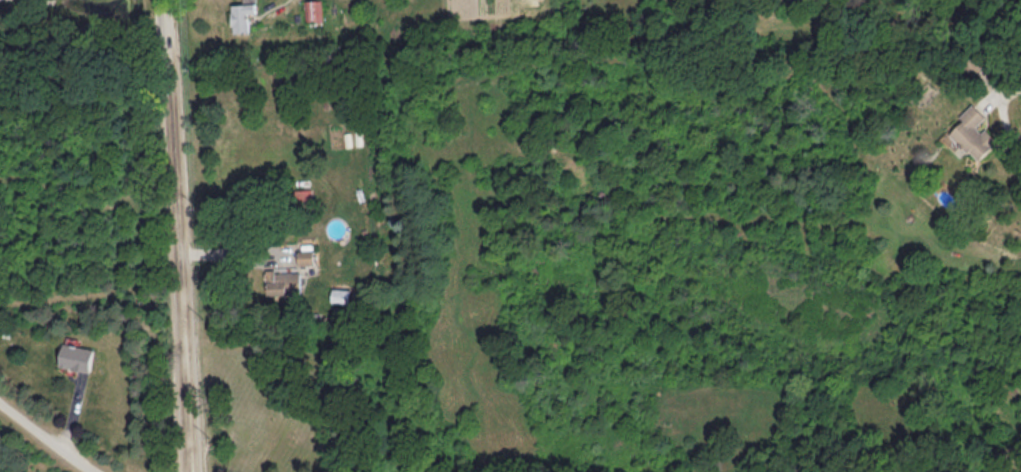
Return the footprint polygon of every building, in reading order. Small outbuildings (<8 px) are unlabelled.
[(243,3),(232,3),(232,32),(249,32),(248,12),(255,12),(255,0),(243,0),(243,3)] [(305,21),(322,21),(322,0),(304,0),(305,21)] [(976,161),(996,143),(978,123),(986,116),(973,103),(959,115),(963,120),(950,132),(976,161)] [(298,189),(298,203),(309,203),(309,189),(298,189)] [(298,264),(315,264),(314,249),(298,249),(298,264)] [(267,293),(301,293),(300,270),(266,271),(267,293)] [(351,301),(351,289),(333,289),(333,301),(351,301)] [(94,349),(64,343),(59,365),(90,371),(94,349)]
